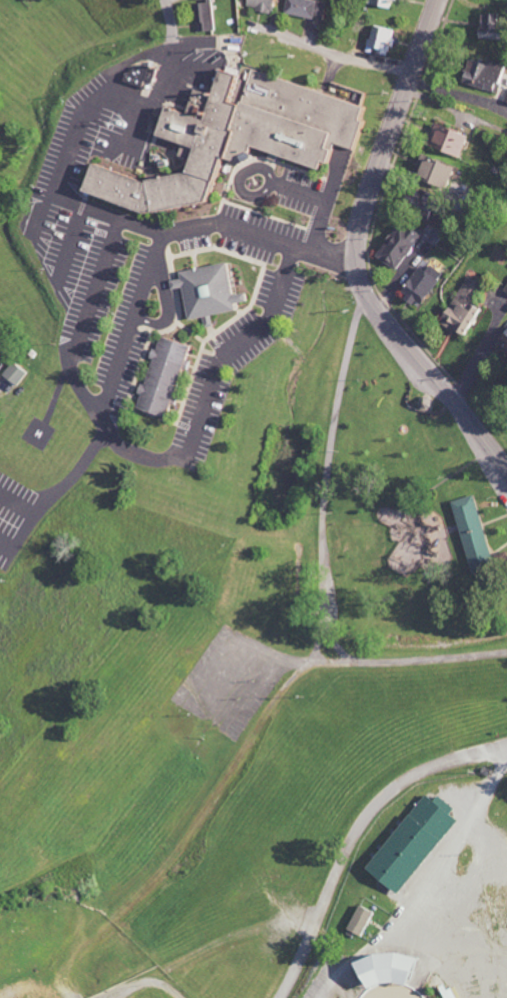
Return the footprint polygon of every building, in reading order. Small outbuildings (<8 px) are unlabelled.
[(214,30),(213,0),(196,0),(197,31),(214,30)] [(270,13),(274,0),(246,0),(245,7),(270,13)] [(315,0),(288,0),(285,13),(323,21),(327,3),(315,0)] [(392,8),(394,0),(369,0),(368,5),(392,8)] [(478,13),(477,31),(496,32),(497,14),(478,13)] [(389,55),(395,31),(373,25),(367,49),(389,55)] [(464,80),(500,91),(506,68),(506,66),(485,60),(484,64),(470,60),(464,80)] [(367,107),(251,71),(249,78),(246,78),(243,85),(237,83),(239,78),(212,69),(197,119),(157,107),(148,135),(179,145),(175,156),(183,158),(178,173),(132,178),(84,163),(75,192),(134,210),(198,203),(211,161),(221,160),(230,169),(244,155),(243,146),(311,168),(333,144),(348,149),(356,126),(362,129),(366,125),(365,115),(367,107)] [(457,159),(466,137),(433,123),(424,145),(457,159)] [(444,190),(451,166),(417,156),(410,179),(444,190)] [(373,257),(392,271),(418,235),(433,246),(441,234),(426,224),(421,230),(401,216),(373,257)] [(418,262),(398,297),(419,308),(438,273),(418,262)] [(186,320),(205,317),(207,327),(214,326),(212,314),(233,311),(231,303),(243,301),(242,292),(229,294),(224,263),(178,270),(179,279),(171,280),(172,289),(181,287),(186,320)] [(458,336),(477,306),(468,300),(479,284),(466,276),(436,322),(458,336)] [(135,409),(165,418),(186,345),(160,338),(156,350),(153,349),(143,384),(140,383),(137,394),(139,395),(135,409)] [(7,375),(21,385),(31,372),(17,362),(7,375)] [(467,567),(491,561),(474,495),(450,501),(467,567)] [(396,895),(455,819),(449,814),(454,808),(437,795),(433,801),(423,793),(364,870),(396,895)] [(372,911),(358,905),(346,930),(361,937),(372,911)] [(417,963),(354,949),(348,979),(404,991),(408,972),(415,973),(417,963)]
